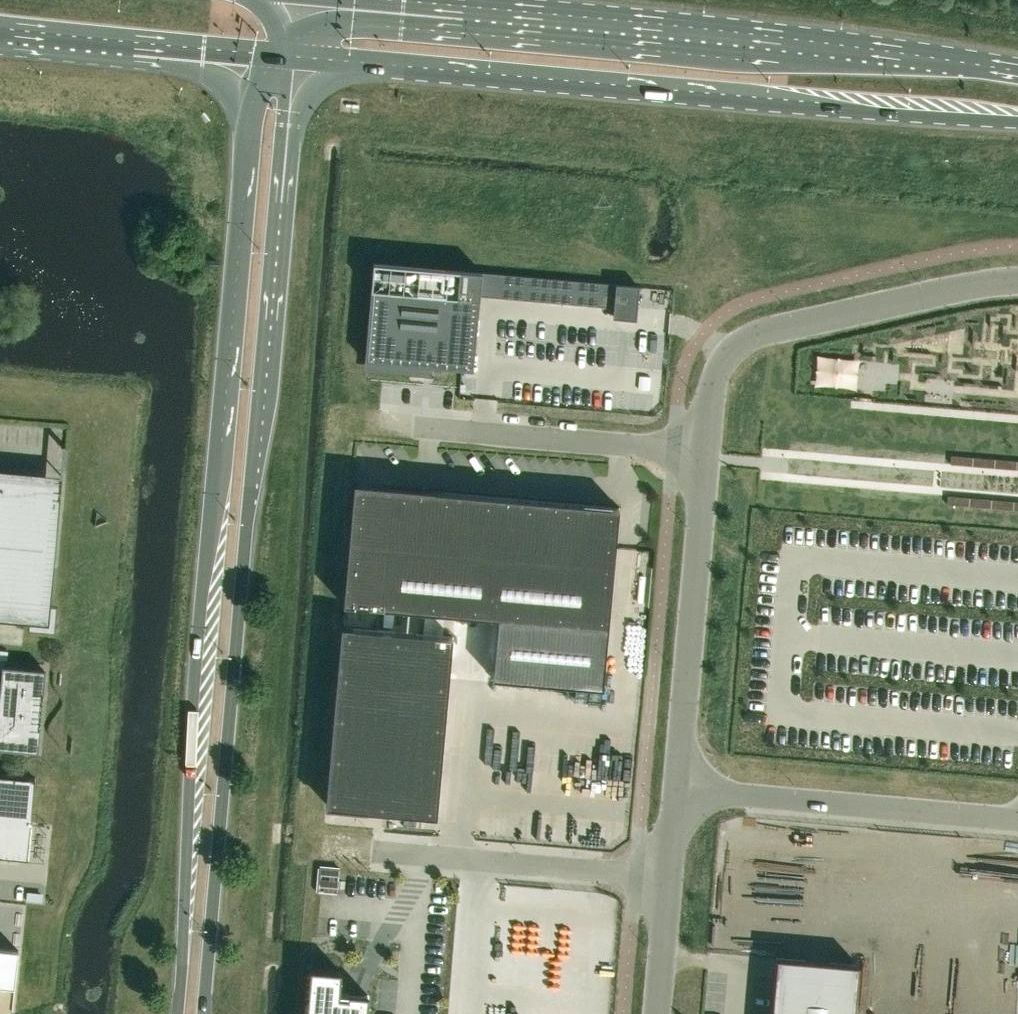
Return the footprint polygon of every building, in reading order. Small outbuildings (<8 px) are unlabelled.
[(374,263),(366,360),(367,360),(432,366),(462,368),(473,369),(480,295),(482,272),(471,271),(374,263)] [(553,279),(482,272),(480,295),(551,301),(553,279)] [(553,279),(551,301),(615,307),(614,317),(636,318),(638,286),(553,279)] [(51,604),(54,569),(54,568),(30,566),(38,472),(0,469),(0,620),(29,622),(28,629),(55,631),(57,604),(51,604)] [(344,593),(343,604),(497,618),(492,678),(603,688),(608,628),(619,506),(435,490),(435,492),(388,488),(384,526),(353,523),(346,593),(344,593)] [(343,638),(328,805),(369,809),(368,811),(437,817),(453,635),(341,626),(340,637),(343,638)] [(37,751),(44,670),(4,666),(0,712),(0,748),(37,751)] [(0,773),(0,856),(29,859),(37,777),(0,773)] [(337,882),(338,863),(320,863),(320,881),(337,882)] [(15,987),(19,950),(0,948),(0,985),(15,987)] [(860,965),(776,958),(771,1013),(855,1013),(860,965)] [(368,996),(349,994),(349,998),(338,997),(341,971),(311,969),(307,1013),(366,1013),(368,996)]
